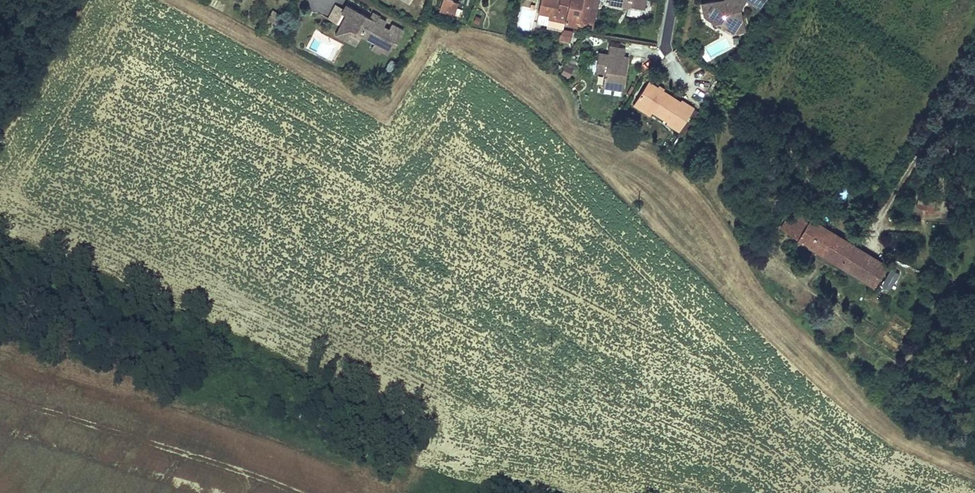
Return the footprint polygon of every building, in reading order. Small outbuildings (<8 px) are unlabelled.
[(452,0),(442,0),(439,10),(455,14),(458,2),(452,0)] [(565,22),(573,24),(573,23),(586,26),(589,10),(568,6),(569,0),(541,0),(538,12),(549,15),(548,18),(565,22)] [(609,2),(629,6),(643,8),(645,9),(647,0),(609,0),(609,2)] [(738,4),(743,3),(745,0),(717,0),(714,1),(706,2),(707,10),(704,14),(733,33),(744,30),(739,9),(738,4)] [(379,18),(378,17),(376,21),(371,18),(370,17),(347,5),(344,10),(337,24),(341,26),(338,31),(348,36),(350,32),(351,29),(375,42),(372,47),(380,52),(381,49),(388,53),(393,43),(396,45),(403,30),(392,24),(389,30),(383,27),(386,21),(379,18)] [(329,19),(337,24),(344,10),(336,6),(329,19)] [(643,8),(629,6),(627,15),(641,17),(643,8)] [(372,12),(370,17),(371,18),(376,21),(378,17),(379,18),(380,16),(372,12)] [(278,18),(272,14),(268,20),(267,21),(274,25),(278,18)] [(474,15),(472,24),(479,26),(481,17),(474,15)] [(563,29),(565,22),(548,18),(547,25),(563,29)] [(359,37),(350,32),(348,36),(338,31),(337,33),(356,44),(359,37)] [(606,63),(605,72),(603,87),(623,90),(628,57),(624,56),(625,48),(609,46),(608,54),(606,63)] [(595,71),(605,72),(606,63),(608,54),(598,52),(595,71)] [(572,69),(566,65),(562,73),(569,76),(572,69)] [(679,131),(686,120),(694,108),(681,100),(680,102),(648,81),(637,98),(653,108),(652,110),(652,111),(668,121),(667,123),(679,131)] [(650,114),(652,111),(652,110),(653,108),(637,98),(634,104),(650,114)] [(689,121),(686,120),(679,131),(682,133),(689,121)] [(703,150),(697,147),(694,152),(699,156),(703,150)] [(933,202),(917,199),(916,206),(931,209),(933,202)] [(781,228),(841,265),(853,245),(800,212),(793,225),(786,221),(781,228)] [(886,265),(853,245),(841,265),(873,285),(886,265)] [(889,294),(898,271),(888,267),(879,290),(889,294)]
